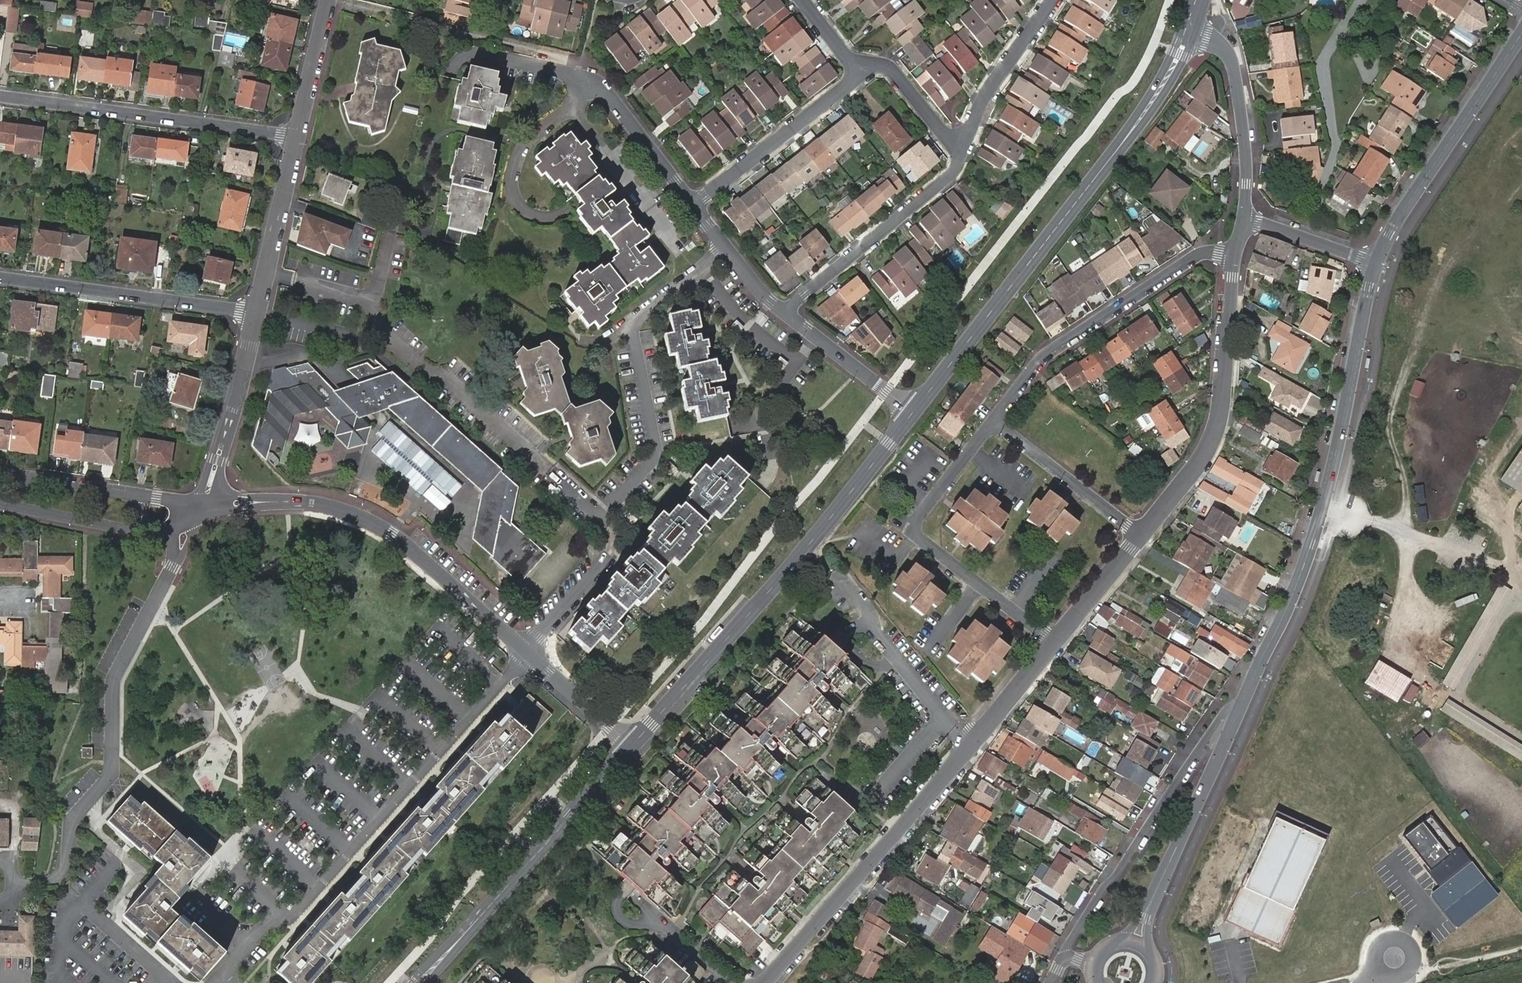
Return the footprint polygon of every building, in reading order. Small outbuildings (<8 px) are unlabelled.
[(447,1),(444,14),(450,15),(469,21),(472,13),(459,9),(460,5),(473,9),(475,0),(443,0),(447,1)] [(549,37),(557,2),(548,0),(541,0),(539,11),(535,9),(537,0),(528,0),(525,16),(524,21),(536,24),(533,33),(549,37)] [(697,22),(703,30),(715,21),(709,13),(720,5),(716,0),(705,0),(701,3),(699,0),(684,0),(681,2),(697,22)] [(746,3),(754,13),(746,19),(756,32),(764,26),(784,10),(776,0),(771,0),(764,6),(761,2),(764,0),(750,0),(746,3)] [(845,7),(850,14),(858,7),(867,0),(854,0),(845,7)] [(858,7),(868,20),(878,12),(881,16),(871,24),(876,30),(885,24),(896,15),(888,4),(893,0),(867,0),(858,7)] [(970,7),(972,11),(991,34),(1004,23),(996,14),(999,10),(1008,21),(1014,16),(1012,13),(1002,0),(994,0),(989,4),(985,0),(978,0),(970,7)] [(1012,13),(1019,7),(1013,0),(1002,0),(1012,13)] [(1109,0),(1077,0),(1084,5),(1082,8),(1072,2),(1067,9),(1069,11),(1088,22),(1095,11),(1104,17),(1113,2),(1111,1),(1109,0)] [(1468,1),(1467,0),(1429,0),(1428,0),(1456,19),(1468,1)] [(39,10),(56,12),(57,3),(40,1),(39,10)] [(1456,19),(1455,21),(1467,29),(1472,29),(1471,24),(1479,23),(1478,15),(1483,15),(1482,10),(1468,1),(1456,19)] [(75,16),(89,18),(90,4),(77,2),(75,16)] [(557,2),(549,37),(564,40),(567,32),(579,34),(581,29),(586,9),(577,7),(574,19),(570,18),(573,6),(557,2)] [(658,20),(667,32),(679,48),(693,38),(687,30),(697,22),(681,2),(675,7),(682,17),(679,20),(671,10),(658,20)] [(913,2),(896,15),(885,24),(895,37),(904,29),(907,33),(898,41),(902,47),(902,46),(916,36),(922,31),(915,21),(922,15),(913,2)] [(2,6),(0,6),(0,14),(7,15),(8,7),(2,6)] [(7,15),(5,30),(15,32),(18,8),(8,7),(7,15)] [(170,13),(154,10),(153,13),(151,26),(169,28),(170,13)] [(789,18),(784,10),(764,26),(771,36),(763,42),(773,55),(802,33),(792,21),(781,29),(779,26),(789,18)] [(137,24),(151,26),(153,13),(138,11),(137,24)] [(955,38),(970,58),(978,51),(970,42),(974,39),(981,49),(994,38),(991,34),(972,11),(960,21),(966,29),(955,38)] [(1099,28),(1088,22),(1069,11),(1060,25),(1071,32),(1069,36),(1058,29),(1054,35),(1076,49),(1082,39),(1089,44),(1099,28)] [(643,49),(649,57),(662,47),(656,40),(667,32),(658,20),(651,12),(644,18),(651,27),(648,30),(640,20),(628,30),(643,49)] [(208,26),(208,33),(214,34),(224,36),(227,23),(210,20),(210,17),(197,15),(196,24),(208,26)] [(266,15),(261,39),(268,41),(290,46),(296,22),(266,15)] [(1485,27),(1483,15),(1478,15),(1479,23),(1471,24),(1472,29),(1485,27)] [(1274,67),(1299,64),(1293,34),(1282,36),(1280,27),(1268,29),(1272,48),(1274,48),(1276,60),(1272,61),(1274,67)] [(633,57),(643,49),(628,30),(621,35),(628,44),(626,47),(618,37),(605,48),(626,74),(639,64),(633,57)] [(802,33),(773,55),(783,68),(791,62),(798,71),(819,56),(814,49),(803,58),(801,55),(812,46),(802,33)] [(220,52),(224,36),(214,34),(211,50),(220,52)] [(1076,49),(1054,35),(1045,50),(1056,56),(1054,60),(1043,54),(1039,60),(1061,73),(1067,62),(1075,68),(1084,54),(1076,49)] [(916,36),(902,46),(908,52),(905,54),(916,67),(931,55),(916,36)] [(1455,42),(1445,36),(1441,43),(1443,45),(1450,49),(1455,42)] [(970,58),(955,38),(954,37),(941,47),(947,54),(937,62),(954,83),(960,78),(952,68),(955,65),(963,76),(976,65),(970,58)] [(394,94),(398,90),(396,88),(400,71),(402,71),(402,69),(401,66),(401,61),(404,61),(405,60),(402,51),(378,45),(376,39),(364,43),(362,54),(356,82),(359,85),(367,88),(365,96),(358,95),(352,99),(352,101),(348,102),(349,109),(349,112),(346,113),(349,123),(370,127),(374,128),(375,131),(376,133),(385,130),(393,100),(394,99),(393,97),(394,94)] [(290,46),(268,41),(262,66),(285,72),(287,61),(284,61),(286,52),(289,53),(290,46)] [(37,59),(34,74),(66,78),(68,60),(59,60),(60,52),(55,52),(55,49),(46,48),(46,49),(42,49),(42,45),(39,44),(37,59)] [(1451,59),(1455,52),(1450,49),(1443,45),(1426,71),(1443,81),(1455,62),(1451,59)] [(12,71),(34,74),(37,59),(28,58),(30,48),(15,46),(12,71)] [(1396,51),(1391,59),(1396,62),(1401,54),(1396,51)] [(220,52),(217,65),(231,68),(235,55),(220,52)] [(107,63),(104,84),(113,85),(114,81),(120,81),(120,86),(129,87),(131,71),(133,56),(108,53),(107,63)] [(819,56),(798,71),(806,81),(798,87),(809,101),(835,81),(835,77),(827,65),(815,74),(813,71),(824,63),(819,56)] [(1061,73),(1039,60),(1036,58),(1027,73),(1037,80),(1035,83),(1024,77),(1021,83),(1042,96),(1048,87),(1057,92),(1066,76),(1061,73)] [(79,81),(104,84),(107,63),(82,61),(79,81)] [(954,83),(937,62),(926,72),(913,81),(920,89),(936,109),(944,103),(947,100),(960,90),(954,83)] [(497,102),(503,103),(504,95),(497,94),(498,86),(496,85),(497,78),(495,77),(496,71),(473,66),(471,71),(467,70),(464,79),(460,79),(458,86),(455,85),(452,97),(457,98),(455,105),(458,106),(456,113),(462,114),(461,121),(484,127),(485,121),(488,121),(489,115),(492,115),(494,108),(496,109),(497,102)] [(1302,100),(1299,66),(1275,69),(1277,87),(1278,102),(1285,102),(1286,108),(1298,107),(1297,100),(1302,100)] [(1107,78),(1111,70),(1107,68),(1103,75),(1107,78)] [(148,94),(173,97),(173,96),(174,93),(176,77),(176,72),(152,69),(148,94)] [(1217,75),(1212,70),(1190,98),(1194,100),(1209,111),(1221,95),(1217,75)] [(141,72),(131,71),(129,87),(139,88),(141,72)] [(642,96),(652,109),(654,107),(680,87),(670,74),(662,81),(654,71),(634,86),(639,92),(650,85),(652,88),(642,96)] [(1393,108),(1412,121),(1419,111),(1416,109),(1427,94),(1395,72),(1384,89),(1399,99),(1393,108)] [(756,74),(743,84),(750,91),(765,112),(778,102),(770,92),(773,89),(781,99),(789,94),(781,84),(773,74),(762,82),(756,74)] [(199,79),(176,77),(174,93),(180,94),(179,97),(197,99),(199,79)] [(1001,106),(1007,109),(1023,119),(1029,109),(1038,114),(1047,99),(1042,96),(1021,83),(1017,80),(1008,95),(1018,102),(1016,106),(1005,99),(1001,106)] [(255,108),(262,109),(267,88),(245,82),(243,89),(240,88),(236,106),(255,111),(255,108)] [(367,88),(359,85),(357,93),(358,95),(365,96),(367,88)] [(672,130),(692,114),(684,104),(692,98),(682,85),(680,87),(654,107),(664,119),(674,112),(677,115),(667,123),(672,130)] [(758,117),(765,112),(750,91),(739,99),(733,91),(720,101),(731,114),(734,119),(742,129),(755,120),(747,109),(750,107),(758,117)] [(1184,113),(1200,125),(1205,128),(1215,116),(1209,111),(1194,100),(1184,113)] [(1382,148),(1390,154),(1412,121),(1393,108),(1371,141),(1382,148)] [(996,128),(992,133),(1014,146),(1020,138),(1028,143),(1037,127),(1023,119),(1007,109),(998,124),(1009,131),(1007,135),(996,128)] [(1181,150),(1200,125),(1184,113),(1183,112),(1164,136),(1181,150)] [(734,119),(731,114),(720,123),(727,132),(731,129),(727,124),(734,119)] [(714,115),(702,125),(707,132),(723,152),(736,142),(727,132),(720,123),(714,115)] [(874,127),(896,154),(910,142),(889,115),(874,127)] [(848,116),(723,213),(739,234),(864,136),(848,116)] [(1309,135),(1314,134),(1313,116),(1282,119),(1284,137),(1294,136),(1294,140),(1304,140),(1304,148),(1310,147),(1309,135)] [(746,134),(742,129),(734,119),(727,124),(731,129),(739,140),(746,134)] [(17,127),(0,124),(0,147),(4,148),(4,146),(14,148),(17,127)] [(1156,126),(1144,141),(1155,150),(1162,142),(1158,138),(1163,132),(1156,126)] [(34,129),(17,127),(14,148),(13,153),(30,156),(30,158),(38,159),(42,134),(33,133),(34,129)] [(715,158),(723,152),(707,132),(697,140),(691,132),(678,142),(700,170),(713,160),(705,150),(708,148),(715,158)] [(90,173),(94,137),(72,133),(67,170),(90,173)] [(574,194),(566,200),(575,211),(578,210),(581,215),(579,217),(589,228),(591,227),(595,231),(601,227),(605,233),(608,230),(613,236),(617,241),(614,244),(618,249),(616,251),(618,254),(612,258),(614,260),(603,267),(601,265),(588,274),(585,270),(579,275),(578,273),(572,277),(576,283),(563,293),(567,299),(565,301),(570,306),(573,304),(577,309),(578,308),(583,313),(578,317),(586,327),(593,322),(598,328),(606,322),(604,319),(609,315),(607,311),(613,307),(611,305),(616,301),(614,299),(620,294),(617,290),(622,285),(628,281),(631,286),(638,280),(640,284),(648,278),(649,280),(659,272),(656,268),(661,264),(647,247),(645,248),(641,242),(644,239),(645,239),(650,234),(645,228),(643,230),(639,224),(636,225),(628,215),(630,213),(626,208),(628,206),(623,200),(615,206),(611,201),(610,202),(605,196),(615,190),(610,183),(607,185),(602,179),(600,181),(592,170),(595,168),(586,157),(590,153),(586,148),(589,146),(584,140),(579,144),(570,133),(565,137),(564,135),(556,140),(558,142),(553,147),(554,149),(549,153),(547,149),(536,158),(538,161),(534,165),(540,174),(544,172),(548,176),(551,174),(556,179),(557,179),(561,184),(565,182),(570,189),(574,186),(578,191),(582,197),(579,200),(574,194)] [(1014,166),(1023,151),(1014,146),(992,133),(983,148),(995,155),(993,159),(981,152),(976,159),(994,170),(998,172),(1005,161),(1014,166)] [(457,162),(453,160),(449,174),(451,175),(450,183),(454,184),(452,190),(448,189),(447,196),(451,198),(450,205),(447,204),(445,210),(450,212),(449,219),(454,220),(452,226),(450,236),(445,235),(445,238),(460,242),(462,228),(475,231),(477,225),(481,225),(484,213),(482,212),(483,205),(488,207),(491,192),(487,191),(488,185),(489,185),(490,181),(491,182),(493,171),(488,170),(489,163),(493,164),(496,150),(492,149),(493,143),(464,136),(461,149),(455,148),(454,154),(459,155),(457,162)] [(1370,188),(1371,189),(1389,162),(1378,155),(1382,148),(1371,141),(1363,136),(1359,142),(1371,150),(1353,177),(1370,188)] [(154,156),(156,140),(132,137),(129,158),(153,161),(154,156)] [(182,144),(156,140),(154,156),(180,159),(182,144)] [(1284,141),(1284,150),(1304,148),(1304,140),(1294,140),(1284,141)] [(939,163),(921,141),(899,159),(917,181),(939,163)] [(1309,180),(1317,184),(1323,169),(1319,167),(1317,146),(1310,147),(1304,148),(1284,150),(1286,164),(1290,163),(1290,172),(1308,170),(1309,180)] [(534,155),(536,158),(547,149),(544,147),(534,155)] [(248,156),(248,154),(229,151),(225,174),(253,179),(256,157),(248,156)] [(1353,177),(1344,171),(1339,180),(1342,183),(1332,197),(1343,204),(1346,200),(1356,207),(1370,188),(1353,177)] [(1150,194),(1170,209),(1181,195),(1183,196),(1189,189),(1167,172),(1150,194)] [(342,206),(347,190),(354,192),(356,186),(350,183),(350,181),(328,173),(322,195),(333,199),(333,202),(342,206)] [(905,185),(895,173),(886,180),(897,193),(905,185)] [(552,182),(556,179),(551,174),(548,176),(552,182)] [(886,180),(882,183),(892,196),(897,193),(886,180)] [(882,183),(857,203),(869,218),(881,208),(880,206),(892,196),(882,183)] [(125,202),(127,189),(116,188),(115,201),(125,202)] [(238,231),(246,197),(226,192),(218,226),(238,231)] [(943,204),(931,214),(933,216),(954,241),(965,231),(959,224),(969,216),(965,211),(953,195),(946,201),(954,211),(951,214),(951,213),(943,204)] [(250,198),(246,197),(238,231),(243,232),(250,198)] [(869,218),(857,203),(833,222),(843,235),(855,226),(856,228),(869,218)] [(1005,222),(1015,209),(1006,205),(997,216),(1005,222)] [(344,250),(351,231),(304,214),(298,246),(326,256),(330,244),(344,250)] [(942,253),(955,243),(954,241),(933,216),(920,226),(929,237),(925,240),(916,229),(910,235),(916,242),(926,255),(936,246),(942,253)] [(1181,237),(1160,220),(1155,223),(1150,217),(1149,217),(1141,222),(1141,223),(1149,235),(1141,240),(1152,256),(1153,258),(1169,248),(1167,246),(1181,237)] [(1128,240),(1137,234),(1133,227),(1124,233),(1128,240)] [(12,252),(15,231),(0,230),(0,250),(12,252)] [(608,230),(605,233),(609,238),(613,236),(608,230)] [(815,230),(799,243),(813,259),(829,246),(815,230)] [(33,254),(58,258),(61,235),(36,231),(33,254)] [(86,238),(61,234),(61,235),(58,258),(84,262),(86,238)] [(1141,240),(1137,234),(1128,240),(1114,248),(1128,269),(1144,259),(1145,260),(1152,256),(1141,240)] [(1252,254),(1282,265),(1290,245),(1260,234),(1252,254)] [(155,244),(121,239),(117,268),(151,272),(155,244)] [(662,263),(645,239),(644,239),(641,242),(645,248),(647,247),(661,264),(662,263)] [(929,258),(926,255),(916,242),(909,248),(918,258),(923,264),(929,258)] [(802,247),(786,260),(800,277),(815,264),(802,247)] [(1128,269),(1114,248),(1091,263),(1105,284),(1121,274),(1122,275),(1129,271),(1128,269)] [(928,278),(923,271),(914,261),(905,251),(894,261),(896,263),(917,287),(928,278)] [(779,252),(763,265),(780,287),(796,275),(779,252)] [(1252,254),(1247,268),(1277,279),(1282,265),(1252,254)] [(210,269),(207,279),(226,284),(231,264),(209,258),(207,268),(210,269)] [(923,271),(933,262),(929,258),(923,264),(918,258),(914,261),(923,271)] [(906,302),(920,290),(917,287),(896,263),(883,274),(891,284),(888,286),(880,277),(873,282),(886,298),(890,302),(899,294),(906,302)] [(1105,284),(1091,263),(1070,277),(1084,298),(1098,289),(1099,291),(1106,286),(1105,284)] [(1313,266),(1307,292),(1330,301),(1331,295),(1330,294),(1330,292),(1332,278),(1334,270),(1313,266)] [(1070,277),(1068,274),(1045,289),(1062,315),(1085,300),(1084,298),(1070,277)] [(1332,278),(1330,292),(1336,293),(1338,279),(1332,278)] [(626,290),(631,286),(628,281),(622,285),(626,290)] [(850,309),(869,294),(858,281),(839,297),(850,309)] [(620,294),(626,290),(622,285),(617,290),(620,294)] [(1171,319),(1186,309),(1182,303),(1185,302),(1178,291),(1160,303),(1171,319)] [(840,335),(858,320),(850,309),(839,297),(816,315),(840,335)] [(30,308),(14,306),(10,330),(29,332),(29,327),(52,331),(55,308),(31,304),(30,308)] [(1315,306),(1300,330),(1321,342),(1325,334),(1322,333),(1328,323),(1326,322),(1330,315),(1315,306)] [(574,312),(578,317),(583,313),(578,308),(577,309),(574,312)] [(700,414),(701,420),(727,415),(725,408),(727,408),(725,401),(728,400),(726,393),(722,393),(721,388),(719,387),(718,380),(724,380),(723,373),(720,373),(718,365),(716,365),(715,359),(707,361),(706,355),(708,354),(706,348),(709,347),(707,339),(702,340),(701,335),(699,334),(698,327),(701,327),(699,311),(691,312),(690,309),(670,313),(674,333),(665,334),(669,355),(674,355),(676,354),(677,361),(681,360),(682,367),(687,367),(692,366),(693,372),(688,373),(689,380),(681,381),(683,388),(681,388),(684,403),(688,402),(689,409),(695,408),(696,415),(700,414)] [(1190,316),(1186,309),(1171,319),(1181,335),(1199,324),(1193,314),(1190,316)] [(109,337),(111,323),(103,321),(104,314),(85,312),(82,335),(109,339),(109,337)] [(1137,323),(1133,326),(1142,340),(1156,331),(1145,313),(1135,320),(1137,323)] [(111,323),(112,315),(104,314),(103,321),(111,323)] [(120,316),(112,315),(111,323),(119,324),(120,316)] [(1015,356),(1037,331),(1018,315),(996,339),(1015,356)] [(119,324),(111,323),(109,337),(136,341),(139,319),(120,316),(119,324)] [(873,328),(858,341),(877,355),(891,337),(875,318),(869,323),(873,328)] [(1278,321),(1275,328),(1288,335),(1291,328),(1278,321)] [(864,327),(854,335),(858,341),(873,328),(869,323),(864,327)] [(167,343),(190,346),(188,356),(201,358),(206,330),(170,324),(167,343)] [(1123,328),(1116,333),(1117,335),(1127,350),(1142,340),(1133,326),(1125,331),(1123,328)] [(1294,373),(1308,347),(1288,335),(1275,328),(1270,338),(1282,344),(1273,362),(1294,373)] [(1129,353),(1127,350),(1117,335),(1109,340),(1111,344),(1106,348),(1116,362),(1129,353)] [(1092,357),(1101,371),(1116,362),(1106,348),(1104,344),(1095,350),(1097,354),(1092,357)] [(149,354),(157,356),(159,347),(151,345),(149,354)] [(557,409),(562,414),(569,406),(568,405),(559,378),(562,374),(559,362),(561,359),(557,358),(556,352),(557,351),(549,345),(543,347),(540,348),(530,351),(527,352),(521,348),(515,357),(518,368),(520,376),(524,376),(526,383),(522,384),(524,391),(523,391),(525,397),(521,402),(525,405),(527,409),(525,411),(533,418),(553,411),(557,409)] [(1177,360),(1169,349),(1154,359),(1153,360),(1164,377),(1178,367),(1174,362),(1177,360)] [(0,351),(0,368),(6,369),(9,352),(0,351)] [(1092,357),(1090,353),(1083,358),(1086,361),(1092,357)] [(1086,377),(1088,379),(1101,371),(1092,357),(1086,361),(1083,358),(1077,362),(1086,377)] [(81,363),(68,361),(66,377),(78,379),(81,363)] [(969,416),(985,396),(982,394),(988,387),(993,380),(996,383),(1004,373),(989,361),(935,428),(950,440),(958,430),(955,428),(960,421),(966,414),(969,416)] [(275,373),(254,444),(268,447),(271,439),(282,448),(291,415),(325,406),(343,422),(339,433),(355,435),(371,434),(374,424),(363,415),(387,408),(413,431),(452,429),(381,365),(371,368),(365,362),(344,370),(361,384),(337,392),(307,364),(275,373)] [(1069,364),(1055,373),(1060,383),(1063,381),(1069,388),(1086,377),(1077,362),(1070,367),(1069,364)] [(1174,392),(1191,381),(1185,372),(1182,373),(1178,367),(1164,377),(1174,392)] [(1309,392),(1275,373),(1264,367),(1259,375),(1270,381),(1271,379),(1278,383),(1270,396),(1287,406),(1290,402),(1300,408),(1309,392)] [(134,386),(141,387),(145,372),(136,371),(134,386)] [(162,394),(193,404),(200,383),(169,373),(162,394)] [(1046,380),(1051,388),(1060,383),(1055,373),(1046,380)] [(39,397),(52,399),(55,375),(43,374),(39,397)] [(103,390),(104,382),(103,382),(92,380),(90,388),(103,390)] [(988,387),(990,389),(996,383),(993,380),(988,387)] [(1425,384),(1415,380),(1409,394),(1419,398),(1425,384)] [(1240,381),(1238,386),(1242,388),(1244,390),(1247,385),(1240,381)] [(982,394),(985,396),(990,389),(988,387),(982,394)] [(1242,388),(1238,394),(1246,399),(1249,393),(1244,390),(1242,388)] [(191,410),(193,404),(162,394),(159,402),(171,406),(172,403),(191,410)] [(1169,407),(1164,399),(1148,410),(1157,425),(1171,415),(1167,409),(1169,407)] [(518,404),(525,411),(527,409),(525,405),(521,402),(518,404)] [(572,461),(579,467),(598,461),(601,460),(607,465),(614,457),(605,428),(608,425),(607,420),(609,417),(606,415),(603,411),(605,408),(597,402),(574,408),(572,409),(569,406),(562,414),(564,423),(566,423),(569,433),(571,433),(572,440),(569,441),(567,444),(569,448),(568,450),(567,451),(571,454),(573,459),(572,461)] [(606,415),(609,417),(611,413),(605,408),(603,411),(606,415)] [(557,409),(553,411),(559,417),(562,426),(565,426),(564,423),(562,414),(557,409)] [(963,423),(969,416),(966,414),(960,421),(963,423)] [(1174,421),(1171,415),(1157,425),(1166,439),(1182,428),(1177,419),(1174,421)] [(1266,430),(1293,445),(1302,430),(1274,415),(1266,430)] [(1242,417),(1239,422),(1244,425),(1254,431),(1258,426),(1242,417)] [(10,449),(13,423),(0,421),(0,447),(10,449)] [(322,424),(301,421),(298,440),(319,444),(322,424)] [(958,430),(963,423),(960,421),(955,428),(958,430)] [(13,423),(10,449),(35,452),(38,427),(13,423)] [(1254,431),(1244,425),(1240,433),(1257,444),(1260,439),(1264,441),(1264,442),(1273,447),(1276,443),(1254,431)] [(471,539),(502,567),(517,533),(509,526),(517,487),(452,429),(413,431),(481,491),(471,539)] [(70,459),(81,460),(84,436),(85,434),(58,430),(55,455),(65,457),(65,454),(71,455),(70,458),(70,459)] [(369,440),(371,434),(355,435),(339,433),(353,444),(369,440)] [(84,436),(81,460),(113,465),(117,440),(84,436)] [(731,441),(733,453),(742,452),(740,439),(731,441)] [(172,446),(141,440),(137,462),(168,467),(172,446)] [(268,447),(254,444),(253,447),(265,458),(268,447)] [(1175,447),(1164,453),(1171,465),(1182,459),(1175,447)] [(1500,479),(1521,494),(1521,447),(1500,479)] [(564,454),(572,461),(573,459),(571,454),(567,451),(564,454)] [(1265,471),(1287,483),(1298,465),(1277,453),(1274,459),(1272,457),(1265,471)] [(1219,456),(1210,470),(1237,485),(1238,486),(1245,474),(1226,463),(1227,461),(1219,456)] [(583,604),(577,611),(582,616),(584,617),(581,622),(579,620),(568,632),(572,636),(571,638),(582,648),(585,644),(590,649),(599,639),(602,642),(608,636),(610,638),(611,639),(621,628),(620,627),(616,623),(621,618),(617,615),(621,610),(626,604),(631,608),(635,603),(638,606),(643,601),(645,603),(654,593),(652,591),(650,589),(655,584),(653,581),(657,576),(654,573),(659,567),(662,571),(671,560),(677,566),(682,561),(692,550),(690,548),(699,538),(696,535),(701,530),(697,526),(701,521),(706,516),(710,519),(714,514),(716,516),(721,510),(723,512),(724,513),(734,502),(732,501),(741,492),(738,489),(743,483),(739,480),(744,474),(724,457),(720,462),(717,460),(707,471),(703,467),(694,477),(698,480),(688,491),(690,493),(686,498),(687,499),(678,510),(675,507),(665,518),(660,512),(659,513),(660,515),(651,524),(655,527),(649,533),(648,535),(646,537),(648,539),(646,541),(643,544),(645,545),(643,547),(634,558),(632,557),(627,563),(625,561),(621,564),(625,567),(624,569),(619,574),(617,577),(613,574),(611,575),(607,580),(609,581),(605,587),(606,588),(596,599),(595,598),(591,602),(589,600),(584,606),(583,604)] [(748,478),(744,474),(739,480),(743,483),(748,478)] [(1261,484),(1245,474),(1238,486),(1237,485),(1230,497),(1226,504),(1244,514),(1261,484)] [(1202,481),(1197,487),(1226,504),(1230,497),(1227,496),(1227,495),(1202,481)] [(1425,500),(1423,485),(1413,487),(1415,501),(1425,500)] [(960,508),(955,514),(946,526),(956,534),(953,539),(965,548),(968,543),(980,553),(989,541),(994,545),(998,539),(993,536),(998,529),(1007,518),(996,509),(991,505),(994,501),(987,495),(984,500),(973,491),(964,503),(959,499),(955,504),(960,508)] [(1063,511),(1065,508),(1060,504),(1062,501),(1049,492),(1040,503),(1036,499),(1032,505),(1036,509),(1031,515),(1026,521),(1038,530),(1042,524),(1048,529),(1044,535),(1055,544),(1064,532),(1069,536),(1079,523),(1063,511)] [(1000,505),(994,501),(991,505),(996,509),(1000,505)] [(950,511),(955,514),(960,508),(955,504),(950,511)] [(1026,512),(1031,515),(1036,509),(1032,505),(1026,512)] [(1428,521),(1425,506),(1416,508),(1419,523),(1428,521)] [(1200,520),(1195,528),(1219,542),(1225,545),(1231,536),(1235,538),(1241,529),(1236,526),(1238,522),(1215,509),(1206,523),(1200,520)] [(705,524),(710,519),(706,516),(701,521),(705,524)] [(701,530),(705,524),(701,521),(697,526),(701,530)] [(1275,521),(1271,527),(1277,530),(1280,524),(1275,521)] [(646,530),(649,533),(655,527),(651,524),(646,530)] [(1195,528),(1187,543),(1189,544),(1179,562),(1191,569),(1193,570),(1201,574),(1216,548),(1219,542),(1195,528)] [(993,536),(998,539),(1003,533),(998,529),(993,536)] [(517,533),(502,567),(520,583),(544,556),(517,533)] [(22,575),(22,581),(37,581),(38,572),(44,573),(43,598),(41,598),(40,613),(46,613),(46,644),(21,644),(22,622),(6,621),(6,628),(0,628),(0,643),(6,643),(6,662),(21,662),(21,658),(46,658),(45,678),(48,678),(48,693),(67,694),(67,678),(62,678),(62,656),(63,613),(74,613),(74,598),(58,598),(59,573),(71,573),(71,558),(38,558),(38,541),(23,541),(23,561),(0,560),(0,575),(22,575)] [(1185,541),(1174,559),(1179,562),(1189,544),(1187,543),(1185,541)] [(1270,571),(1247,558),(1231,585),(1250,596),(1262,576),(1266,578),(1270,571)] [(902,581),(896,588),(892,593),(904,602),(908,597),(913,601),(910,607),(921,616),(930,604),(934,608),(943,596),(927,583),(929,581),(922,576),(925,573),(914,564),(905,575),(901,573),(897,578),(902,581)] [(657,576),(662,571),(659,567),(654,573),(657,576)] [(1193,570),(1191,569),(1177,593),(1201,607),(1215,582),(1210,579),(1201,574),(1193,570)] [(922,576),(929,581),(932,578),(925,573),(922,576)] [(892,584),(896,588),(902,581),(897,578),(892,584)] [(1250,596),(1231,585),(1228,589),(1233,592),(1248,601),(1250,596)] [(1228,589),(1222,586),(1215,600),(1225,606),(1233,592),(1228,589)] [(1233,592),(1225,606),(1243,616),(1251,602),(1248,601),(1233,592)] [(1186,609),(1171,600),(1170,602),(1172,604),(1170,609),(1157,631),(1169,638),(1178,623),(1182,616),(1186,609)] [(1113,603),(1110,608),(1144,628),(1149,631),(1151,632),(1154,634),(1157,629),(1129,613),(1130,612),(1113,603)] [(621,610),(625,613),(631,608),(626,604),(621,610)] [(1110,608),(1104,605),(1097,613),(1107,621),(1111,616),(1115,619),(1114,621),(1127,628),(1139,635),(1145,639),(1149,631),(1144,628),(1110,608)] [(1186,609),(1182,616),(1188,620),(1189,618),(1201,625),(1205,619),(1186,609)] [(617,615),(621,618),(625,613),(621,610),(617,615)] [(701,736),(696,732),(686,744),(683,741),(672,753),(678,759),(679,762),(681,761),(685,764),(675,775),(667,769),(657,781),(660,784),(652,793),(649,797),(648,795),(639,806),(636,804),(626,816),(632,822),(632,825),(636,825),(638,827),(629,838),(621,831),(611,843),(612,845),(604,854),(602,857),(601,857),(623,876),(635,886),(658,906),(658,905),(661,902),(668,894),(670,895),(681,883),(674,878),(674,875),(671,875),(662,867),(671,855),(675,859),(675,861),(678,861),(684,866),(694,854),(692,852),(701,842),(704,839),(712,828),(714,830),(725,818),(703,800),(707,796),(708,797),(709,797),(711,797),(712,796),(712,795),(713,796),(714,797),(715,798),(716,798),(718,797),(719,797),(720,796),(720,795),(720,794),(729,802),(739,790),(738,788),(745,779),(748,776),(753,780),(763,768),(765,770),(775,758),(765,750),(767,747),(770,750),(771,751),(772,751),(773,750),(774,750),(775,749),(776,749),(776,748),(776,747),(776,746),(776,745),(775,744),(773,741),(775,738),(796,756),(806,744),(804,742),(825,719),(827,720),(836,709),(815,690),(818,687),(819,688),(820,688),(821,688),(823,688),(823,687),(824,687),(825,688),(826,689),(827,689),(828,689),(830,689),(831,687),(832,686),(832,685),(840,691),(850,681),(848,678),(858,667),(801,617),(791,629),(788,626),(777,638),(784,643),(784,646),(787,646),(790,649),(780,660),(772,653),(761,666),(767,670),(758,680),(755,683),(746,693),(743,690),(733,702),(741,709),(731,720),(728,718),(728,714),(725,715),(719,709),(708,722),(711,725),(704,733),(701,736)] [(993,666),(998,660),(1007,648),(996,640),(999,635),(993,631),(990,635),(983,630),(972,621),(963,633),(958,629),(950,641),(954,645),(945,656),(956,665),(953,669),(958,673),(961,669),(969,674),(980,684),(989,672),(993,675),(997,669),(993,666)] [(1192,631),(1178,623),(1169,638),(1183,646),(1192,631)] [(990,635),(993,631),(987,626),(983,630),(990,635)] [(1238,649),(1245,653),(1250,645),(1216,626),(1209,639),(1235,654),(1238,649)] [(1115,638),(1098,628),(1093,637),(1095,638),(1090,646),(1106,655),(1115,638)] [(608,636),(602,642),(606,645),(612,639),(611,639),(610,638),(608,636)] [(1214,668),(1171,643),(1166,651),(1177,657),(1184,661),(1177,671),(1185,676),(1204,686),(1214,668)] [(585,644),(582,648),(587,652),(590,649),(585,644)] [(1080,668),(1110,686),(1119,670),(1089,653),(1080,668)] [(1184,661),(1177,657),(1171,668),(1177,671),(1184,661)] [(1002,663),(998,660),(993,666),(997,669),(1002,663)] [(1410,680),(1378,661),(1365,683),(1397,702),(1410,680)] [(965,679),(969,674),(961,669),(958,673),(965,679)] [(1179,676),(1168,669),(1158,686),(1192,706),(1201,692),(1184,682),(1178,690),(1172,686),(1179,676)] [(745,674),(755,683),(758,680),(747,671),(745,674)] [(1406,697),(1414,701),(1423,682),(1415,678),(1406,697)] [(1156,689),(1151,686),(1146,695),(1152,698),(1156,689)] [(1093,700),(1099,704),(1102,699),(1105,700),(1108,694),(1099,689),(1093,700)] [(1159,703),(1166,692),(1161,689),(1154,700),(1159,703)] [(0,691),(0,703),(10,703),(10,691),(0,691)] [(1056,709),(1053,715),(1054,716),(1059,719),(1070,725),(1071,722),(1074,717),(1062,710),(1069,698),(1057,691),(1054,697),(1049,695),(1045,702),(1056,709)] [(1159,703),(1185,718),(1191,707),(1166,692),(1159,703)] [(445,834),(442,831),(461,810),(464,813),(552,715),(528,694),(507,717),(502,712),(435,788),(438,791),(420,811),(416,808),(359,873),(362,876),(343,897),(340,894),(273,969),(289,982),(312,982),(369,920),(366,917),(384,896),(387,899),(445,834)] [(1099,704),(1097,707),(1109,713),(1109,714),(1110,714),(1115,706),(1128,713),(1137,719),(1136,721),(1133,725),(1133,728),(1140,732),(1150,738),(1160,721),(1138,708),(1132,705),(1131,707),(1108,694),(1105,700),(1102,699),(1099,704)] [(1053,715),(1030,703),(1022,717),(1048,732),(1051,734),(1059,719),(1054,716),(1053,715)] [(1443,710),(1521,758),(1521,749),(1447,703),(1443,710)] [(1048,732),(1022,717),(1013,732),(1035,745),(1039,747),(1048,732)] [(1074,717),(1071,722),(1085,730),(1088,725),(1074,717)] [(689,726),(696,732),(701,736),(704,733),(692,723),(689,726)] [(1140,732),(1125,757),(1145,768),(1150,760),(1148,758),(1150,754),(1152,755),(1160,743),(1150,738),(1140,732)] [(1425,732),(1414,740),(1421,748),(1431,740),(1425,732)] [(1035,745),(1015,733),(1011,738),(1009,741),(1007,740),(1000,752),(1022,766),(1028,757),(1035,745)] [(1035,745),(1028,757),(1038,763),(1044,751),(1039,747),(1035,745)] [(82,757),(92,757),(93,747),(83,747),(82,757)] [(1074,781),(1079,772),(1047,753),(1042,762),(1074,781)] [(1006,764),(1003,762),(1002,763),(987,754),(978,768),(993,778),(997,771),(1000,773),(1006,764)] [(1125,757),(1124,756),(1114,772),(1119,774),(1140,787),(1144,782),(1145,782),(1151,772),(1145,768),(1125,757)] [(844,840),(864,815),(811,770),(791,793),(803,803),(800,807),(799,806),(798,805),(797,805),(795,804),(794,804),(793,805),(792,807),(791,808),(792,809),(793,811),(794,812),(795,813),(793,816),(780,806),(740,853),(752,863),(749,866),(748,865),(747,864),(745,863),(744,863),(743,864),(742,864),(741,866),(741,867),(742,869),(743,870),(744,871),(744,872),(741,875),(730,864),(707,890),(713,895),(697,913),(745,957),(784,910),(782,909),(792,898),(794,900),(834,851),(832,850),(842,839),(844,840)] [(1140,787),(1119,774),(1115,781),(1120,784),(1115,793),(1133,803),(1139,793),(1137,792),(1140,787)] [(758,785),(753,780),(748,776),(745,779),(756,788),(758,785)] [(998,779),(994,786),(1014,799),(1018,792),(998,779)] [(970,800),(965,808),(982,818),(986,821),(991,812),(987,809),(998,790),(982,780),(970,800)] [(649,797),(652,793),(642,784),(639,787),(648,795),(649,797)] [(1051,790),(1046,788),(1041,796),(1045,799),(1051,790)] [(1070,791),(1065,799),(1081,808),(1086,800),(1070,791)] [(162,865),(143,887),(146,890),(123,917),(145,937),(147,935),(202,982),(227,952),(194,924),(191,928),(171,910),(190,888),(187,885),(211,858),(189,839),(187,841),(133,793),(108,822),(140,850),(143,847),(162,865)] [(1082,810),(1066,801),(1063,806),(1079,815),(1082,810)] [(950,833),(946,839),(958,846),(965,851),(972,840),(965,836),(977,817),(964,809),(958,805),(950,818),(952,819),(949,824),(947,823),(943,829),(950,833)] [(965,808),(964,809),(977,817),(985,822),(986,821),(982,818),(965,808)] [(1019,823),(1019,824),(1042,839),(1053,822),(1031,809),(1029,808),(1019,823)] [(1334,834),(1281,809),(1273,825),(1276,826),(1255,871),(1251,869),(1228,918),(1282,943),(1299,906),(1297,905),(1323,848),(1326,850),(1334,834)] [(1080,835),(1096,845),(1105,830),(1103,830),(1106,824),(1087,814),(1084,818),(1089,821),(1080,835)] [(1401,837),(1443,891),(1472,869),(1430,815),(1401,837)] [(1019,823),(1021,819),(1016,816),(1007,835),(1012,838),(1019,824),(1019,823)] [(39,851),(41,819),(24,818),(23,850),(39,851)] [(1089,821),(1084,818),(1075,833),(1080,835),(1089,821)] [(943,829),(939,835),(946,839),(950,833),(943,829)] [(946,862),(948,862),(957,847),(944,840),(933,857),(922,851),(913,867),(935,880),(946,862)] [(602,857),(604,854),(593,844),(591,847),(602,857)] [(1071,849),(1084,858),(1087,853),(1074,845),(1071,849)] [(948,862),(957,867),(960,862),(970,868),(969,870),(977,876),(985,863),(965,851),(958,846),(957,847),(948,862)] [(1069,852),(1083,861),(1084,858),(1071,849),(1069,852)] [(1074,874),(1083,861),(1069,852),(1065,858),(1059,854),(1050,868),(1067,879),(1070,873),(1074,874)] [(1050,868),(1042,862),(1036,871),(1033,876),(1038,879),(1042,882),(1050,868)] [(1056,902),(1069,881),(1067,879),(1050,868),(1042,882),(1038,879),(1033,876),(1026,887),(1030,890),(1054,904),(1056,902)] [(1460,929),(1499,898),(1485,879),(1482,882),(1472,869),(1443,891),(1436,897),(1443,905),(1447,902),(1454,911),(1449,915),(1460,929)] [(966,915),(897,873),(887,889),(931,917),(938,904),(952,912),(934,939),(945,947),(966,915)] [(967,888),(969,885),(958,878),(956,882),(967,888)] [(968,907),(979,889),(972,885),(970,884),(969,885),(967,888),(959,902),(961,903),(968,907)] [(1054,904),(1030,890),(1023,902),(1031,907),(1030,909),(1025,916),(1037,923),(1041,916),(1045,919),(1047,917),(1051,920),(1055,913),(1059,915),(1063,909),(1054,904)] [(976,913),(975,915),(978,917),(981,912),(978,910),(980,906),(986,896),(981,892),(971,909),(976,913)] [(868,911),(886,922),(891,915),(885,911),(887,908),(874,900),(868,911)] [(672,912),(661,902),(658,905),(669,915),(672,912)] [(990,912),(980,906),(978,910),(981,912),(978,917),(984,921),(990,912)] [(883,929),(907,944),(912,938),(886,922),(868,911),(863,919),(866,922),(853,943),(867,951),(855,970),(867,977),(879,958),(877,956),(881,950),(873,945),(883,929)] [(1006,934),(1024,944),(1026,941),(1015,935),(1024,919),(1035,926),(1037,923),(1025,916),(1019,913),(1006,934)] [(37,957),(38,916),(20,915),(19,930),(0,930),(0,956),(37,957)] [(1015,935),(1026,941),(1038,948),(1042,942),(1040,941),(1044,934),(1034,928),(1035,926),(1024,919),(1015,935)] [(987,922),(983,929),(998,938),(1002,932),(987,922)] [(703,974),(702,971),(700,968),(697,965),(693,962),(689,963),(681,972),(648,943),(638,954),(636,952),(626,964),(633,969),(633,972),(636,972),(642,978),(640,980),(635,977),(632,977),(631,978),(630,977),(628,976),(625,977),(625,979),(624,980),(625,982),(695,982),(703,974)] [(1004,955),(1003,957),(994,973),(1008,982),(1023,956),(1002,944),(998,951),(1004,955)] [(501,977),(501,973),(497,974),(487,965),(471,982),(508,982),(501,977)] [(610,969),(599,981),(601,982),(600,982),(624,982),(610,969)] [(823,969),(820,973),(834,981),(836,976),(823,969)]
